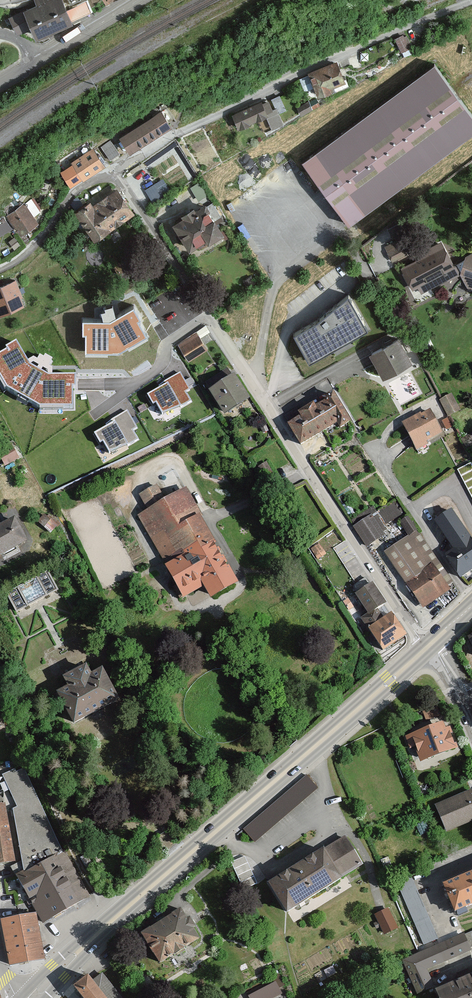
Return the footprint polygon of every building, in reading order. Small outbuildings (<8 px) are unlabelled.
[(72,21),(64,0),(49,0),(30,7),(40,33),(72,21)] [(94,10),(89,0),(85,0),(68,9),(74,21),(94,10)] [(15,32),(28,29),(23,10),(10,13),(15,32)] [(404,54),(414,50),(406,35),(397,40),(404,54)] [(344,82),(336,63),(312,73),(320,92),(344,82)] [(303,163),(350,226),(471,136),(471,117),(434,66),(303,163)] [(234,116),(240,127),(272,111),(266,100),(234,116)] [(120,139),(130,156),(172,129),(162,113),(120,139)] [(112,142),(114,146),(107,150),(110,157),(120,152),(114,141),(112,142)] [(60,173),(70,189),(82,182),(83,183),(107,168),(94,148),(70,163),(72,165),(60,173)] [(163,179),(144,191),(153,204),(171,193),(163,179)] [(72,216),(93,245),(135,216),(117,190),(93,207),(90,203),(72,216)] [(5,216),(20,237),(39,224),(24,203),(5,216)] [(183,221),(173,227),(190,254),(206,243),(209,248),(225,238),(206,206),(195,213),(193,210),(181,218),(183,221)] [(0,224),(0,237),(12,230),(6,221),(0,224)] [(410,253),(405,237),(386,242),(391,258),(410,253)] [(400,270),(420,302),(461,277),(471,294),(471,293),(471,256),(455,266),(442,245),(400,270)] [(0,287),(0,317),(25,306),(15,281),(0,287)] [(347,302),(291,337),(309,366),(365,331),(347,302)] [(110,323),(83,323),(83,356),(119,356),(150,339),(134,310),(110,323)] [(195,333),(178,345),(189,362),(207,351),(195,333)] [(399,339),(369,355),(384,381),(413,365),(399,339)] [(17,340),(0,349),(0,375),(7,387),(39,409),(75,409),(75,373),(48,373),(29,363),(17,340)] [(234,373),(209,389),(226,414),(250,398),(234,373)] [(180,374),(146,393),(153,405),(157,402),(163,414),(190,400),(185,392),(189,390),(180,374)] [(442,397),(448,414),(462,409),(455,392),(442,397)] [(301,448),(340,425),(326,402),(287,425),(301,448)] [(430,410),(402,426),(417,452),(445,437),(430,410)] [(129,411),(92,430),(98,443),(104,440),(111,453),(138,440),(133,430),(137,428),(129,411)] [(17,451),(3,456),(5,463),(19,458),(17,451)] [(267,460),(258,466),(267,479),(276,473),(267,460)] [(242,584),(185,490),(166,502),(157,487),(139,498),(147,512),(137,518),(166,564),(161,567),(183,603),(190,599),(198,611),(242,584)] [(450,510),(436,521),(456,547),(447,553),(462,572),(471,565),(471,538),(450,510)] [(384,531),(370,512),(355,524),(369,542),(384,531)] [(0,527),(0,560),(32,542),(17,517),(0,527)] [(435,556),(416,530),(386,552),(423,603),(446,587),(427,562),(435,556)] [(57,587),(47,570),(8,591),(17,608),(57,587)] [(361,616),(367,625),(383,614),(379,608),(387,602),(373,580),(355,592),(368,612),(361,616)] [(407,639),(390,617),(368,633),(385,656),(407,639)] [(122,700),(103,669),(95,674),(89,664),(65,679),(71,688),(60,695),(79,726),(122,700)] [(448,724),(408,739),(418,766),(458,751),(448,724)] [(3,772),(16,805),(38,796),(26,768),(18,771),(16,767),(3,772)] [(320,790),(308,776),(245,830),(257,844),(320,790)] [(437,805),(448,833),(471,824),(471,792),(437,805)] [(4,794),(0,795),(0,857),(13,855),(4,794)] [(347,837),(327,850),(346,879),(366,867),(347,837)] [(327,850),(272,885),(291,915),(346,879),(327,850)] [(19,878),(45,923),(91,896),(64,851),(19,878)] [(242,882),(256,876),(246,854),(232,861),(242,882)] [(400,879),(421,943),(437,938),(416,874),(400,879)] [(445,886),(458,916),(471,910),(471,875),(445,886)] [(375,912),(385,933),(399,926),(389,906),(375,912)] [(184,910),(144,934),(163,966),(203,941),(184,910)] [(30,911),(4,916),(12,959),(38,955),(30,911)] [(403,956),(417,992),(430,988),(427,980),(433,978),(429,965),(471,949),(471,930),(403,956)] [(437,992),(439,997),(471,997),(471,977),(437,992)] [(91,978),(76,989),(83,997),(107,997),(91,978)] [(248,997),(249,997),(276,997),(282,995),(276,983),(248,997)]
